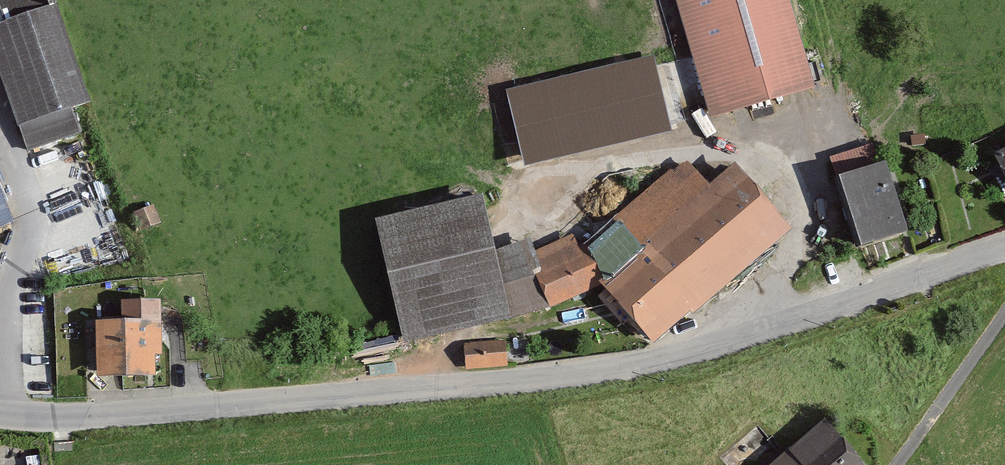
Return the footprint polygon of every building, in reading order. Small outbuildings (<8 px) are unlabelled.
[(52,0),(0,0),(0,16),(2,23),(0,23),(0,72),(27,152),(80,134),(71,108),(87,103),(52,0)] [(711,117),(815,87),(790,0),(677,0),(711,117)] [(671,132),(654,56),(507,90),(525,166),(671,132)] [(870,144),(831,156),(860,248),(909,232),(887,163),(877,166),(870,144)] [(997,151),(1004,167),(1004,147),(997,151)] [(549,307),(605,285),(655,343),(790,228),(736,164),(709,187),(685,158),(579,248),(574,235),(536,250),(538,279),(549,307)] [(483,194),(372,221),(403,345),(544,311),(527,241),(497,248),(483,194)] [(0,196),(0,227),(11,222),(0,196)] [(168,299),(122,300),(122,318),(93,319),(95,378),(156,376),(155,351),(170,351),(168,299)] [(507,339),(465,342),(467,370),(509,367),(507,339)] [(825,418),(770,464),(867,464),(825,418)]
